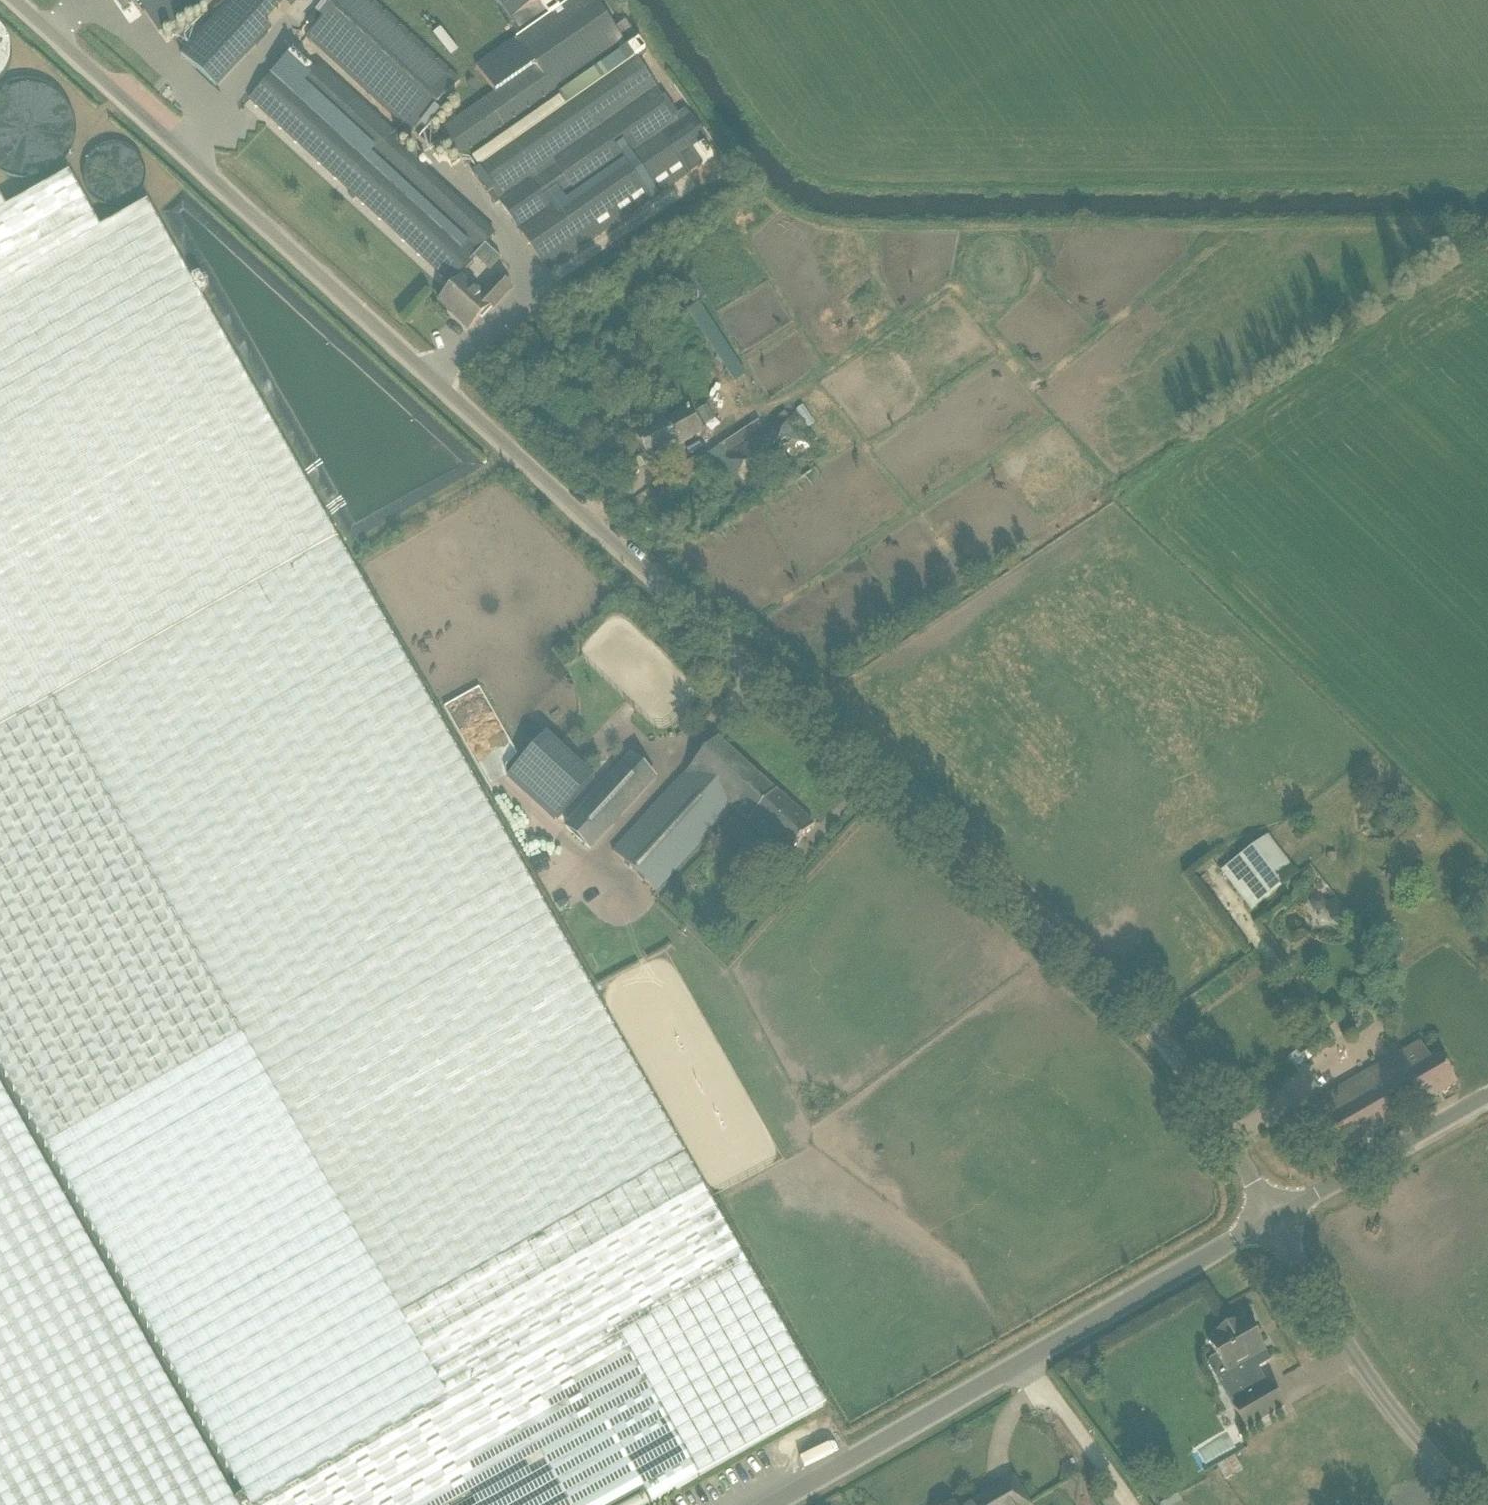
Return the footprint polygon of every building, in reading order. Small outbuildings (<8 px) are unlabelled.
[(158,34),(207,0),(135,0),(158,34)] [(215,88),(270,29),(239,0),(231,0),(180,56),(215,88)] [(249,100),(251,102),(265,114),(337,181),(351,194),(350,196),(353,199),(354,197),(446,280),(444,282),(447,285),(449,284),(450,284),(494,236),(396,145),(410,130),(430,149),(445,138),(462,163),(464,162),(496,207),(500,204),(517,229),(544,267),(547,272),(702,165),(692,149),(705,140),(686,112),(673,120),(660,101),(661,100),(593,0),(497,0),(508,17),(520,34),(517,35),(475,65),(495,93),(469,111),(440,131),(441,132),(435,136),(429,129),(442,114),(436,109),(451,92),(462,81),(373,0),(341,0),(307,37),(403,125),(389,140),(293,52),(249,100)] [(21,177),(80,131),(33,71),(0,97),(0,151),(21,177)] [(113,195),(145,174),(123,142),(106,153),(114,165),(99,175),(113,195)] [(249,1504),(455,1504),(541,1456),(604,1421),(643,1491),(651,1504),(826,1406),(825,1404),(153,214),(146,202),(99,229),(67,173),(3,209),(0,203),(0,1064),(249,1504)] [(468,331),(480,319),(482,320),(491,310),(492,311),(511,291),(498,278),(483,295),(476,288),(473,291),(461,280),(439,304),(468,331)] [(705,407),(697,412),(705,425),(713,420),(705,407)] [(677,447),(701,434),(690,412),(665,425),(664,423),(635,438),(648,464),(678,449),(677,447)] [(758,423),(719,448),(726,459),(720,463),(740,494),(804,453),(784,422),(766,434),(758,423)] [(658,892),(727,817),(734,810),(786,857),(813,827),(718,740),(614,852),(658,892)] [(655,779),(629,757),(569,825),(594,848),(655,779)] [(1268,837),(1239,859),(1222,871),(1252,911),(1298,877),(1268,837)] [(1313,899),(1311,904),(1314,909),(1319,911),(1324,908),(1325,903),(1322,898),(1317,897),(1313,899)] [(1296,1051),(1290,1057),(1297,1066),(1304,1061),(1305,1063),(1334,1041),(1321,1024),(1292,1046),(1296,1051)] [(1437,1054),(1431,1058),(1422,1042),(1302,1111),(1329,1158),(1455,1085),(1446,1069),(1449,1067),(1443,1056),(1439,1057),(1437,1054)] [(0,1087),(0,1504),(236,1504),(0,1087)] [(1265,1353),(1257,1340),(1256,1341),(1252,1334),(1254,1333),(1246,1320),(1240,1324),(1239,1321),(1213,1336),(1214,1339),(1208,1342),(1216,1357),(1210,1361),(1209,1366),(1215,1377),(1246,1432),(1285,1408),(1271,1384),(1267,1387),(1257,1369),(1269,1362),(1265,1353)] [(541,1456),(569,1504),(618,1504),(643,1491),(604,1421),(541,1456)] [(1235,1457),(1218,1467),(1225,1481),(1242,1471),(1235,1457)] [(1023,1500),(1013,1482),(973,1504),(1026,1504),(1023,1500)] [(1182,1503),(1175,1490),(1157,1499),(1161,1504),(1179,1504),(1182,1503)]
